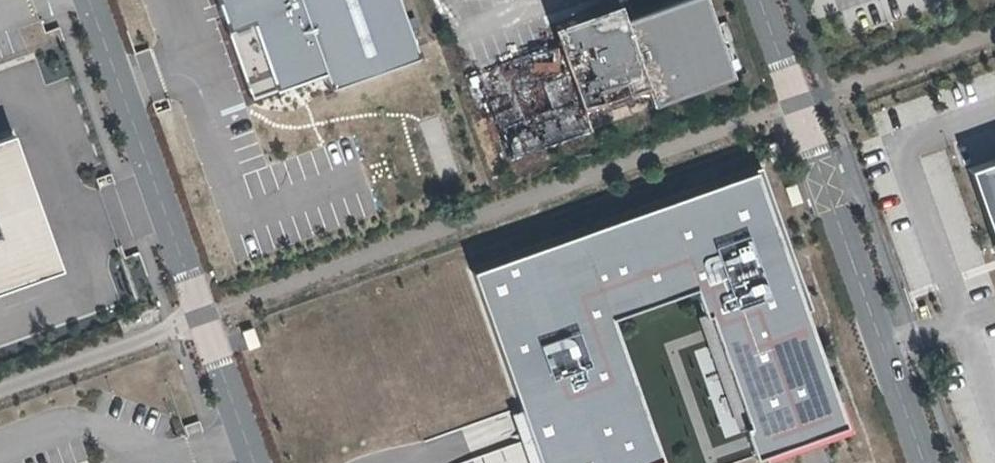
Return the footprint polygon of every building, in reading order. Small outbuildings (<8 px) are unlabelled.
[(251,102),(324,76),(328,87),(419,55),(399,0),(215,0),(251,102)] [(614,7),(548,31),(555,50),(479,78),(478,74),(474,75),(505,162),(509,161),(508,158),(580,134),(581,137),(585,135),(578,115),(642,91),(650,111),(654,110),(653,106),(727,80),(728,83),(731,82),(702,0),(695,0),(621,25),(614,7)] [(585,135),(650,111),(642,91),(578,115),(585,135)] [(57,268),(13,144),(0,149),(0,288),(57,268)] [(971,165),(994,238),(994,157),(971,165)] [(472,266),(541,462),(663,462),(664,462),(611,312),(695,283),(756,457),(849,425),(759,167),(472,266)] [(783,186),(790,205),(802,200),(795,182),(783,186)] [(249,316),(232,322),(241,353),(259,348),(249,316)]
